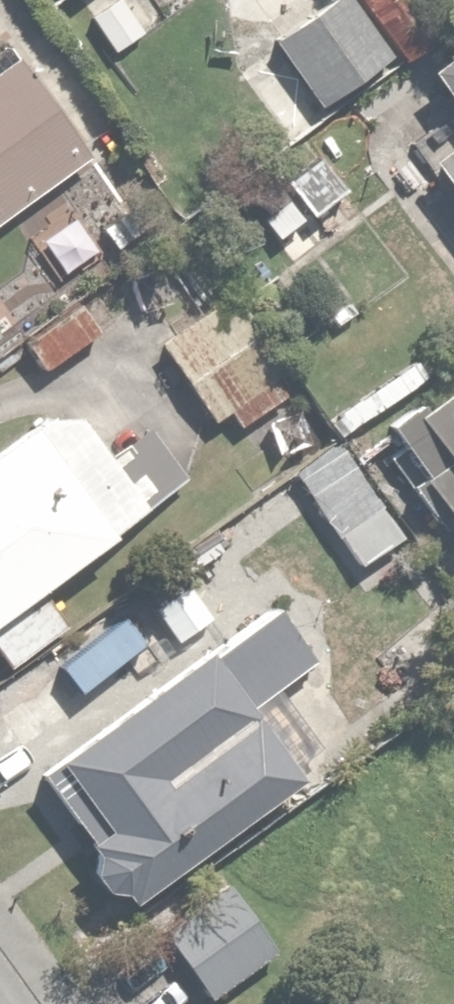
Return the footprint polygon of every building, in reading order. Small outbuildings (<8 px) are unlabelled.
[(348,0),(330,0),(275,41),(324,106),(390,57),(348,0)] [(377,24),(411,0),(360,0),(377,24)] [(421,70),(453,114),(453,45),(421,70)] [(82,145),(11,47),(0,55),(0,205),(82,145)] [(424,159),(453,199),(453,137),(424,159)] [(293,191),(262,217),(296,258),(339,222),(324,204),(347,185),(321,153),(286,182),(293,191)] [(285,365),(233,292),(161,342),(213,416),(285,365)] [(392,427),(453,511),(453,381),(392,427)] [(140,503),(146,498),(63,397),(0,448),(0,651),(14,668),(72,619),(43,583),(140,503)] [(407,529),(384,496),(334,533),(358,565),(407,529)] [(212,659),(201,646),(36,772),(95,849),(93,851),(93,852),(92,854),(91,856),(90,858),(90,860),(90,862),(90,864),(90,866),(90,867),(90,869),(90,871),(91,873),(91,875),(92,877),(93,879),(94,880),(95,882),(96,883),(98,885),(99,886),(101,887),(102,888),(104,889),(106,890),(107,891),(109,892),(111,892),(113,893),(115,893),(117,893),(119,893),(121,893),(123,892),(125,892),(130,899),(293,766),(254,718),(320,664),(274,608),(212,659)] [(271,947),(221,883),(164,928),(214,992),(271,947)]
